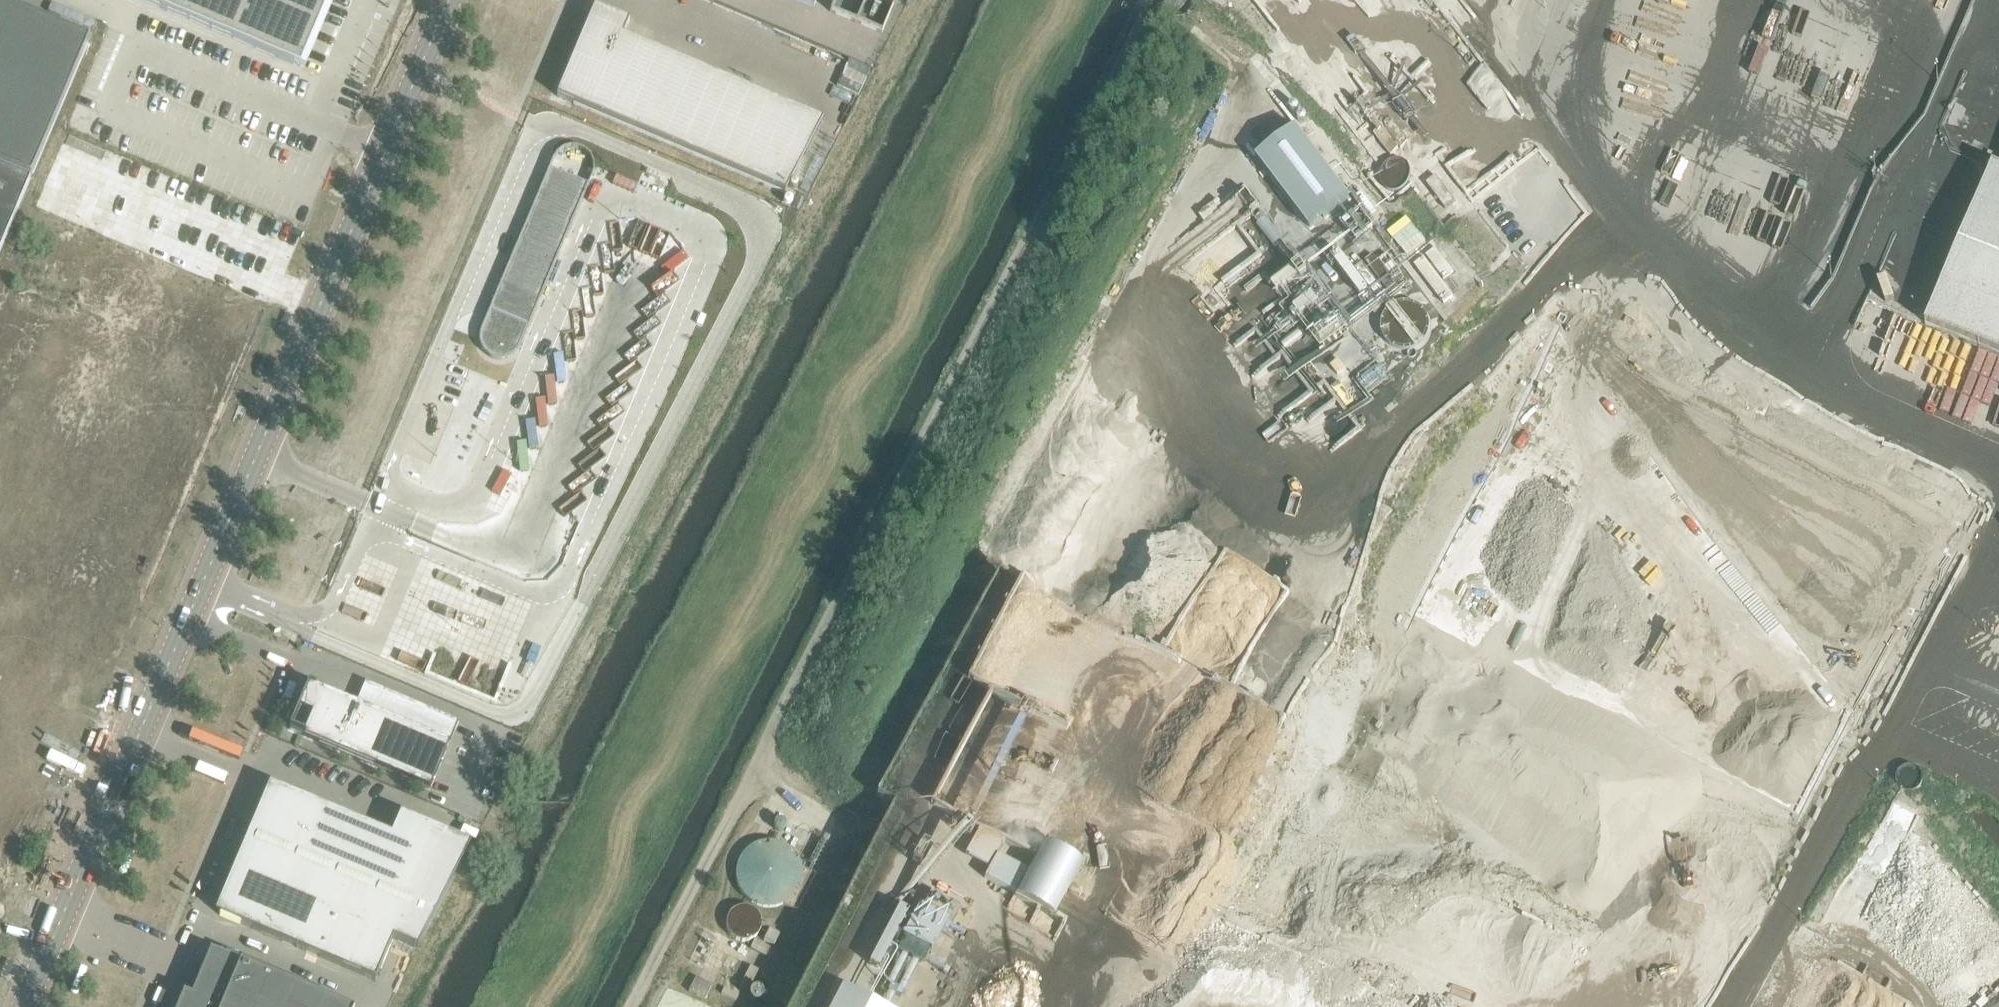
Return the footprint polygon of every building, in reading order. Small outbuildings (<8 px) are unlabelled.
[(293,67),(305,71),(334,0),(136,0),(293,67)] [(814,8),(817,0),(794,0),(814,8)] [(830,13),(856,24),(866,0),(835,0),(830,13)] [(877,0),(866,0),(856,24),(882,35),(893,7),(877,0)] [(0,6),(0,170),(30,182),(35,171),(89,44),(88,43),(0,6)] [(611,15),(594,8),(592,14),(591,15),(557,97),(573,104),(573,105),(574,105),(775,190),(806,116),(807,115),(623,37),(629,23),(611,15)] [(30,182),(0,170),(0,254),(30,182)] [(1952,333),(1926,322),(1925,323),(1998,355),(1998,223),(1952,333)] [(458,723),(365,683),(356,705),(309,685),(289,730),(430,790),(458,723)] [(274,787),(220,916),(241,925),(251,929),(375,981),(393,939),(417,949),(471,845),(446,834),(405,817),(396,838),(391,836),(314,804),(295,796),(292,794),(274,787)] [(211,953),(191,998),(184,995),(178,1006),(339,1006),(219,956),(211,953)] [(689,992),(705,1001),(712,986),(696,978),(689,992)] [(845,987),(834,1006),(882,1006),(845,987)]
